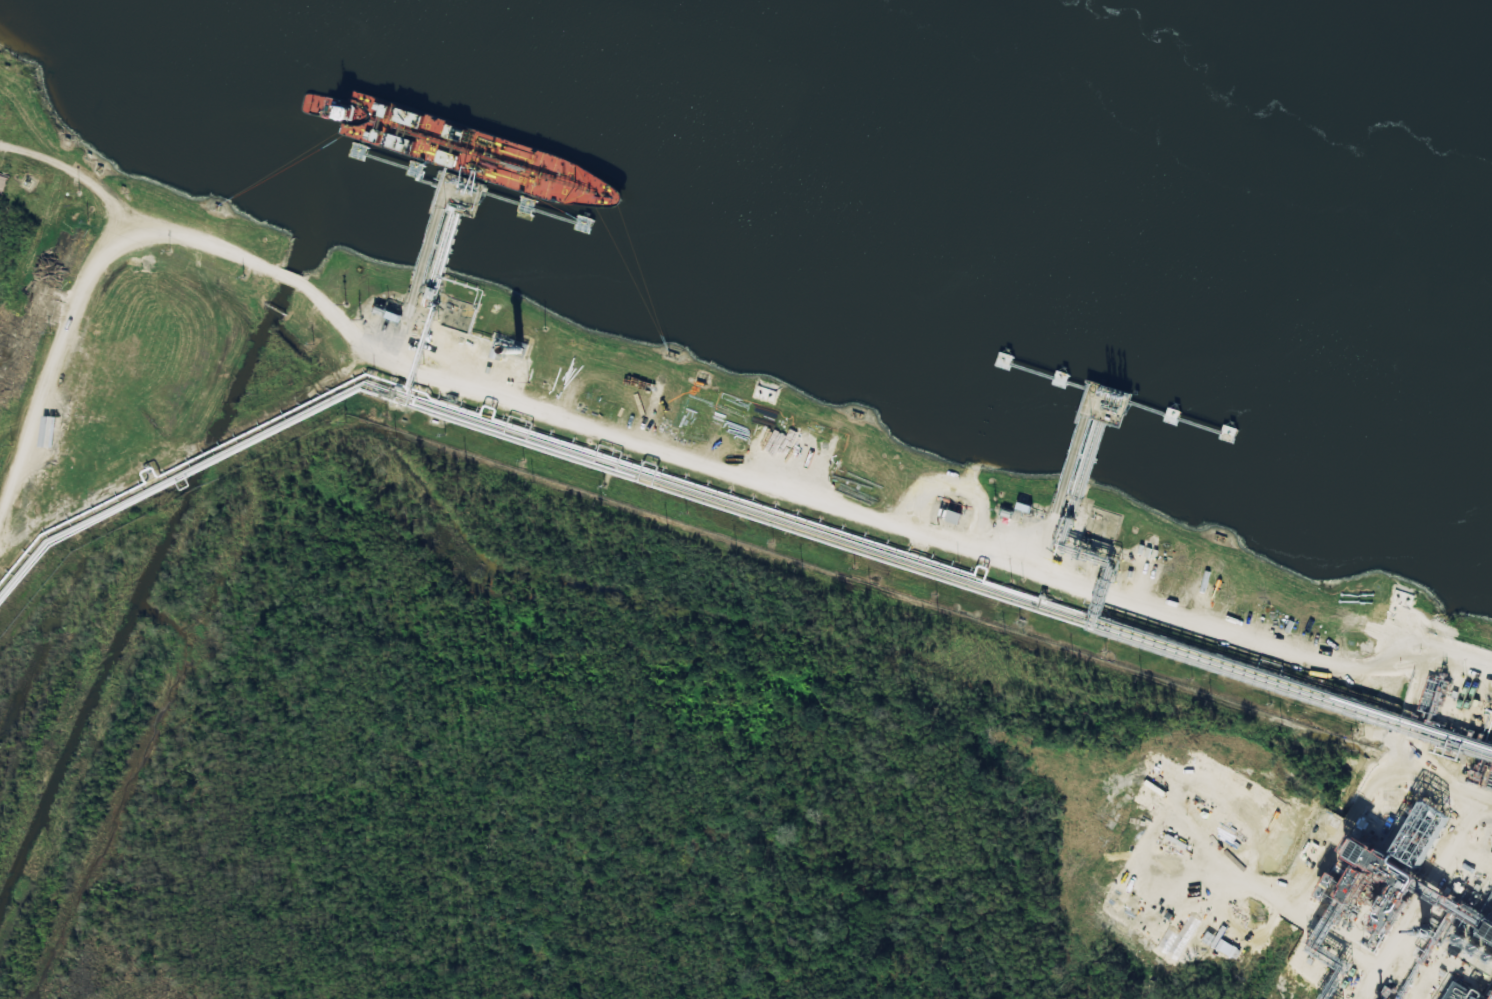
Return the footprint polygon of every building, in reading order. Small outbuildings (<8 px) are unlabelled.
[(946,522),(958,525),(961,514),(949,511),(946,522)] [(1482,998),(1484,993),(1460,985),(1451,978),(1444,998),(1484,998),(1482,998)]
